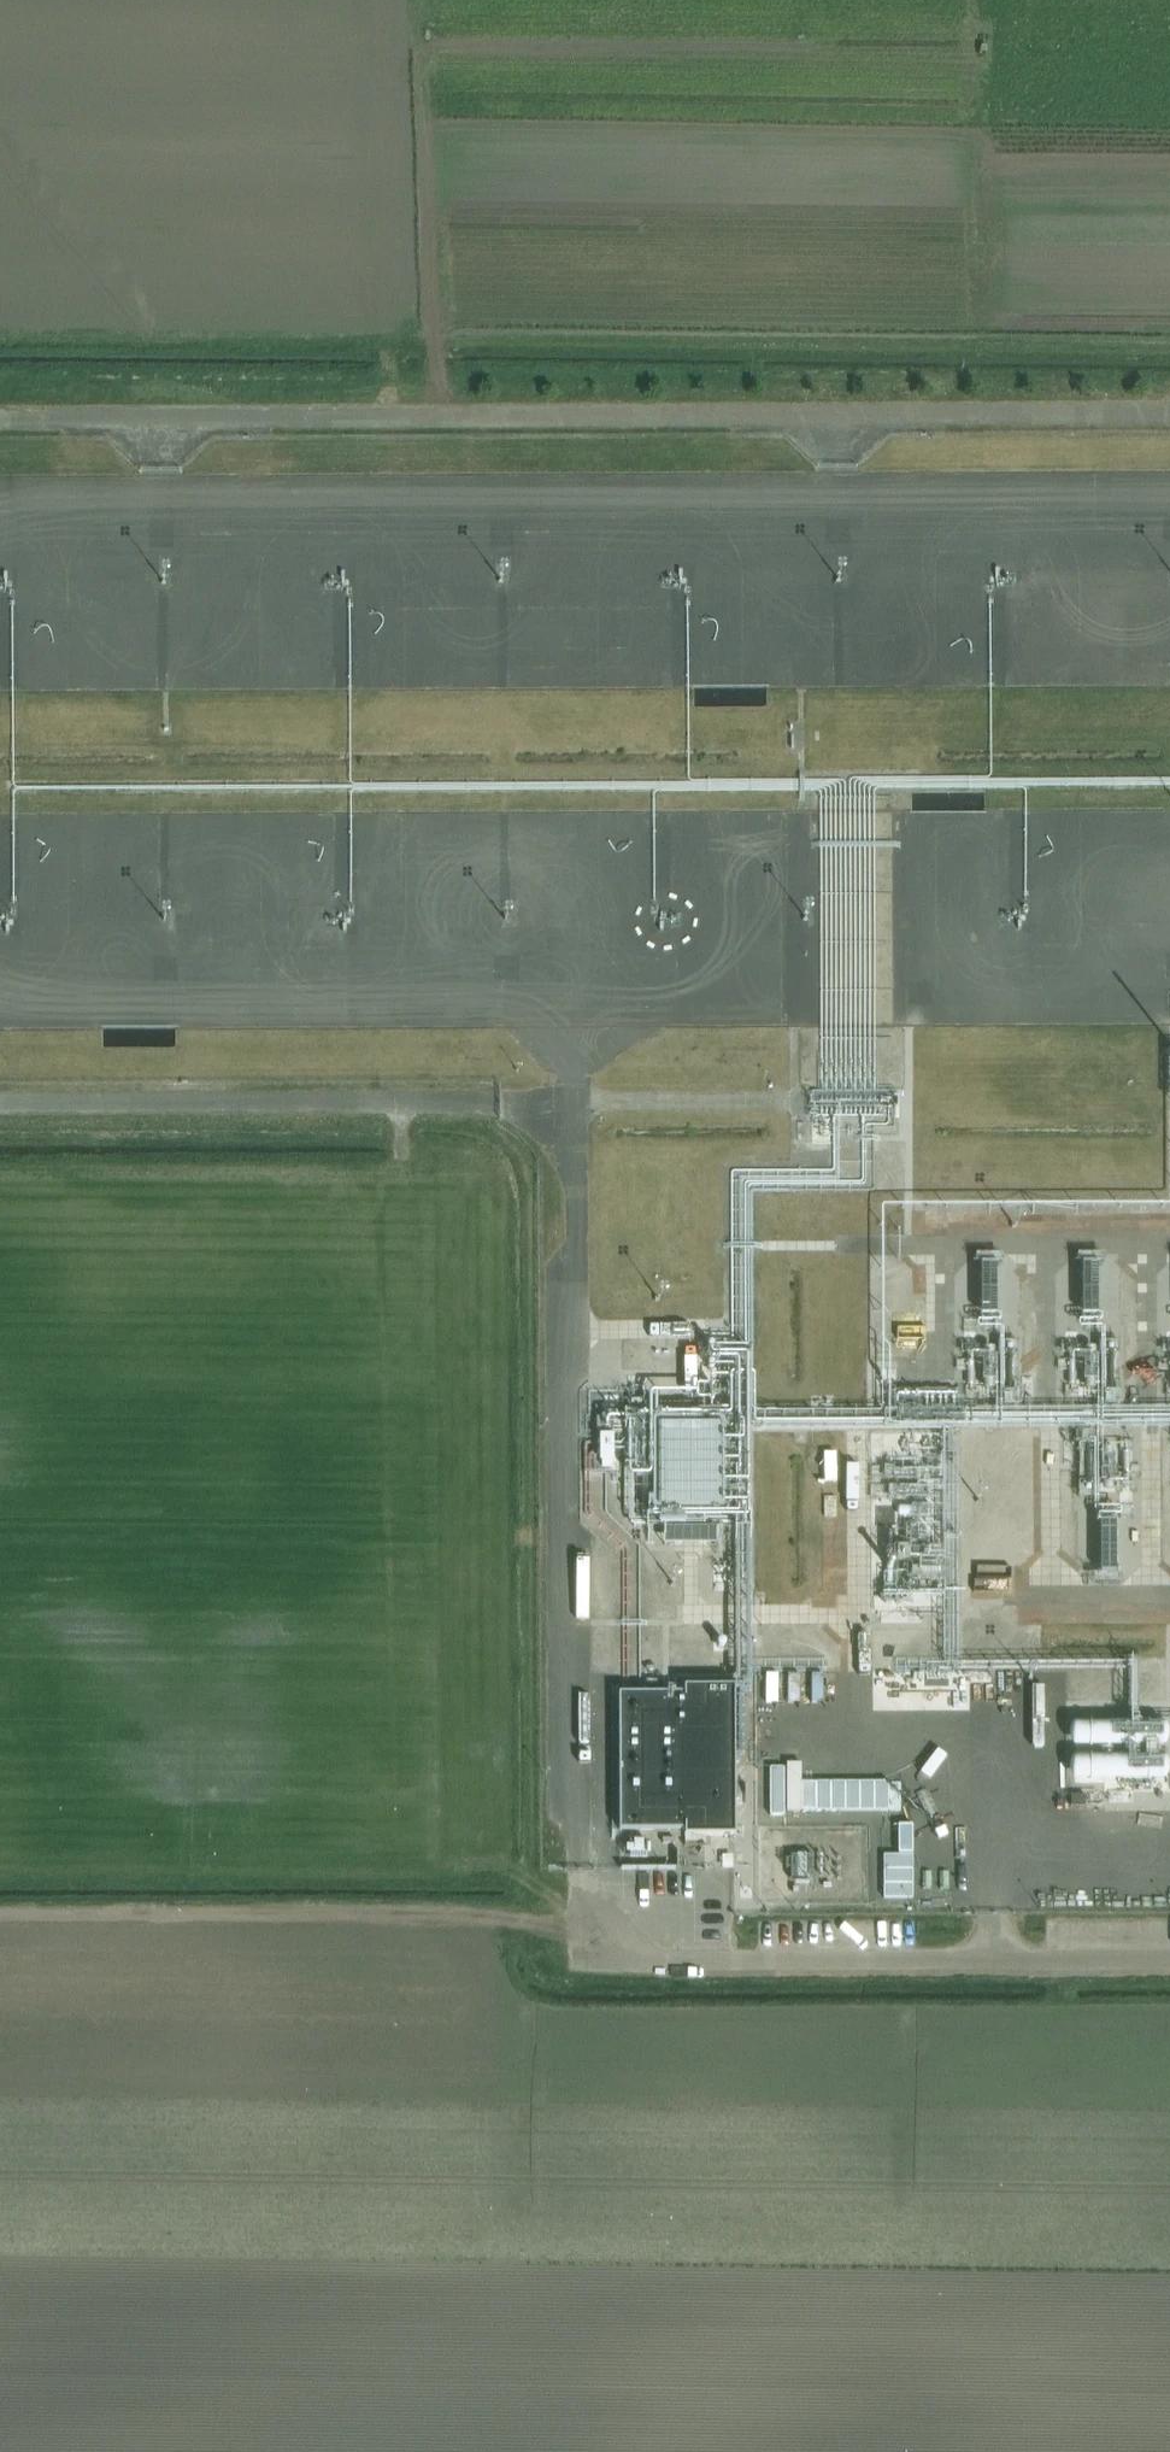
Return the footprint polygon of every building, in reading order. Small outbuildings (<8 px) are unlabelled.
[(876,1124),(875,1098),(872,1098),(868,1098),(863,1098),(859,1099),(855,1099),(850,1099),(846,1099),(841,1099),(837,1099),(833,1099),(828,1099),(824,1099),(820,1099),(811,1099),(811,1124),(831,1124),(859,1124),(876,1124)] [(1094,1258),(1061,1258),(1061,1399),(1113,1399),(1113,1344),(1094,1344),(1094,1258)] [(995,1259),(958,1260),(959,1400),(990,1400),(1010,1400),(1010,1345),(995,1345),(995,1259)] [(1097,1320),(1112,1319),(1111,1300),(1096,1301),(1097,1320)] [(731,1347),(685,1348),(685,1396),(592,1396),(592,1447),(592,1469),(622,1469),(622,1523),(648,1523),(648,1553),(712,1553),(712,1521),(736,1521),(748,1521),(749,1429),(749,1426),(748,1424),(748,1420),(748,1414),(748,1347),(744,1347),(731,1347)] [(1078,1439),(1077,1580),(1112,1580),(1113,1494),(1129,1494),(1130,1439),(1110,1439),(1078,1439)] [(933,1457),(869,1457),(869,1599),(933,1599),(933,1457)] [(731,1762),(731,1687),(682,1687),(682,1692),(627,1692),(618,1692),(618,1829),(683,1828),(683,1834),(731,1834),(731,1762)] [(1169,1777),(1169,1718),(1150,1719),(1149,1704),(1072,1706),(1072,1731),(1080,1731),(1081,1779),(1169,1777)]
